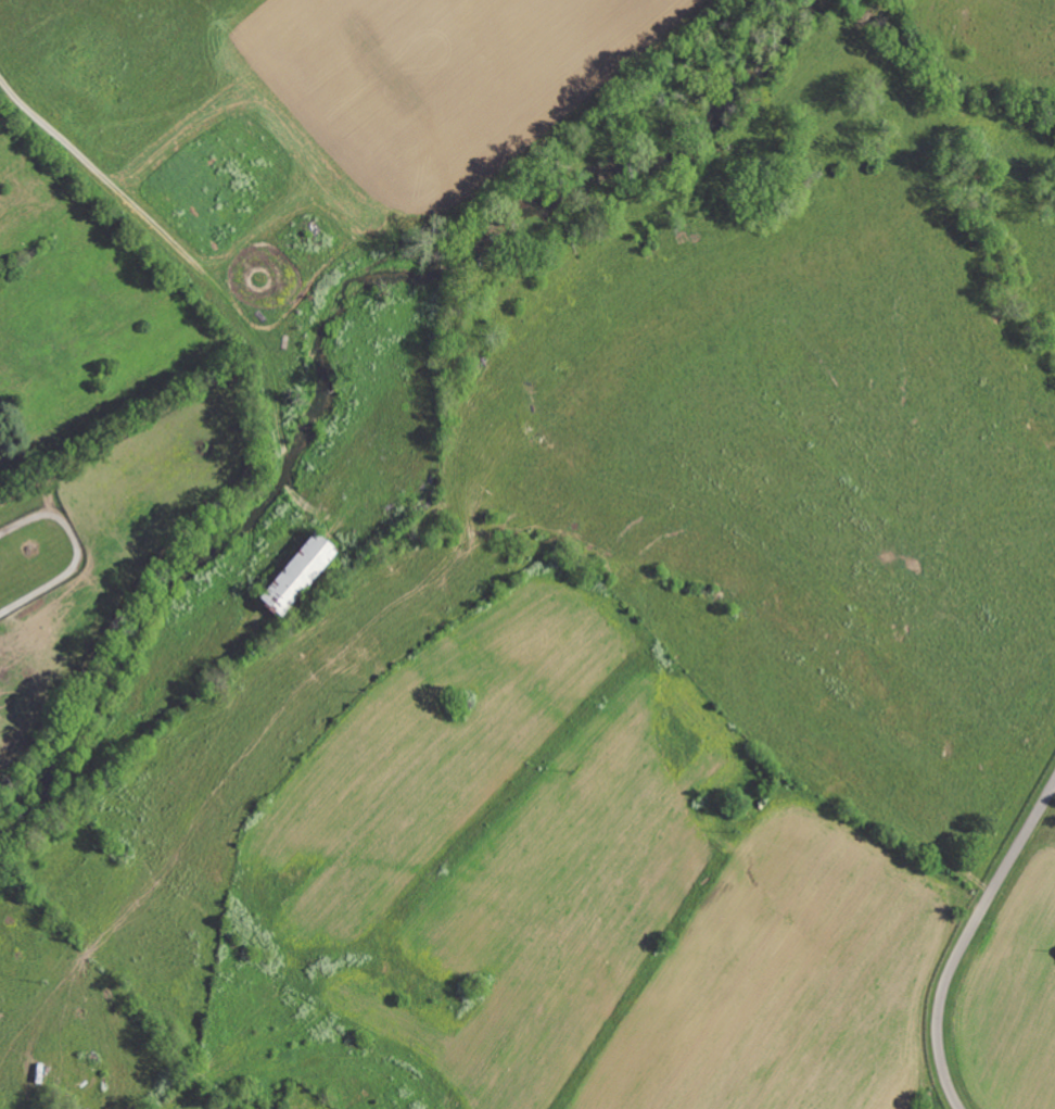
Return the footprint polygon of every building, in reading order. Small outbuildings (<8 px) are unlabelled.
[(252,601),(276,618),(289,600),(291,601),(328,551),(302,532),(252,601)]
